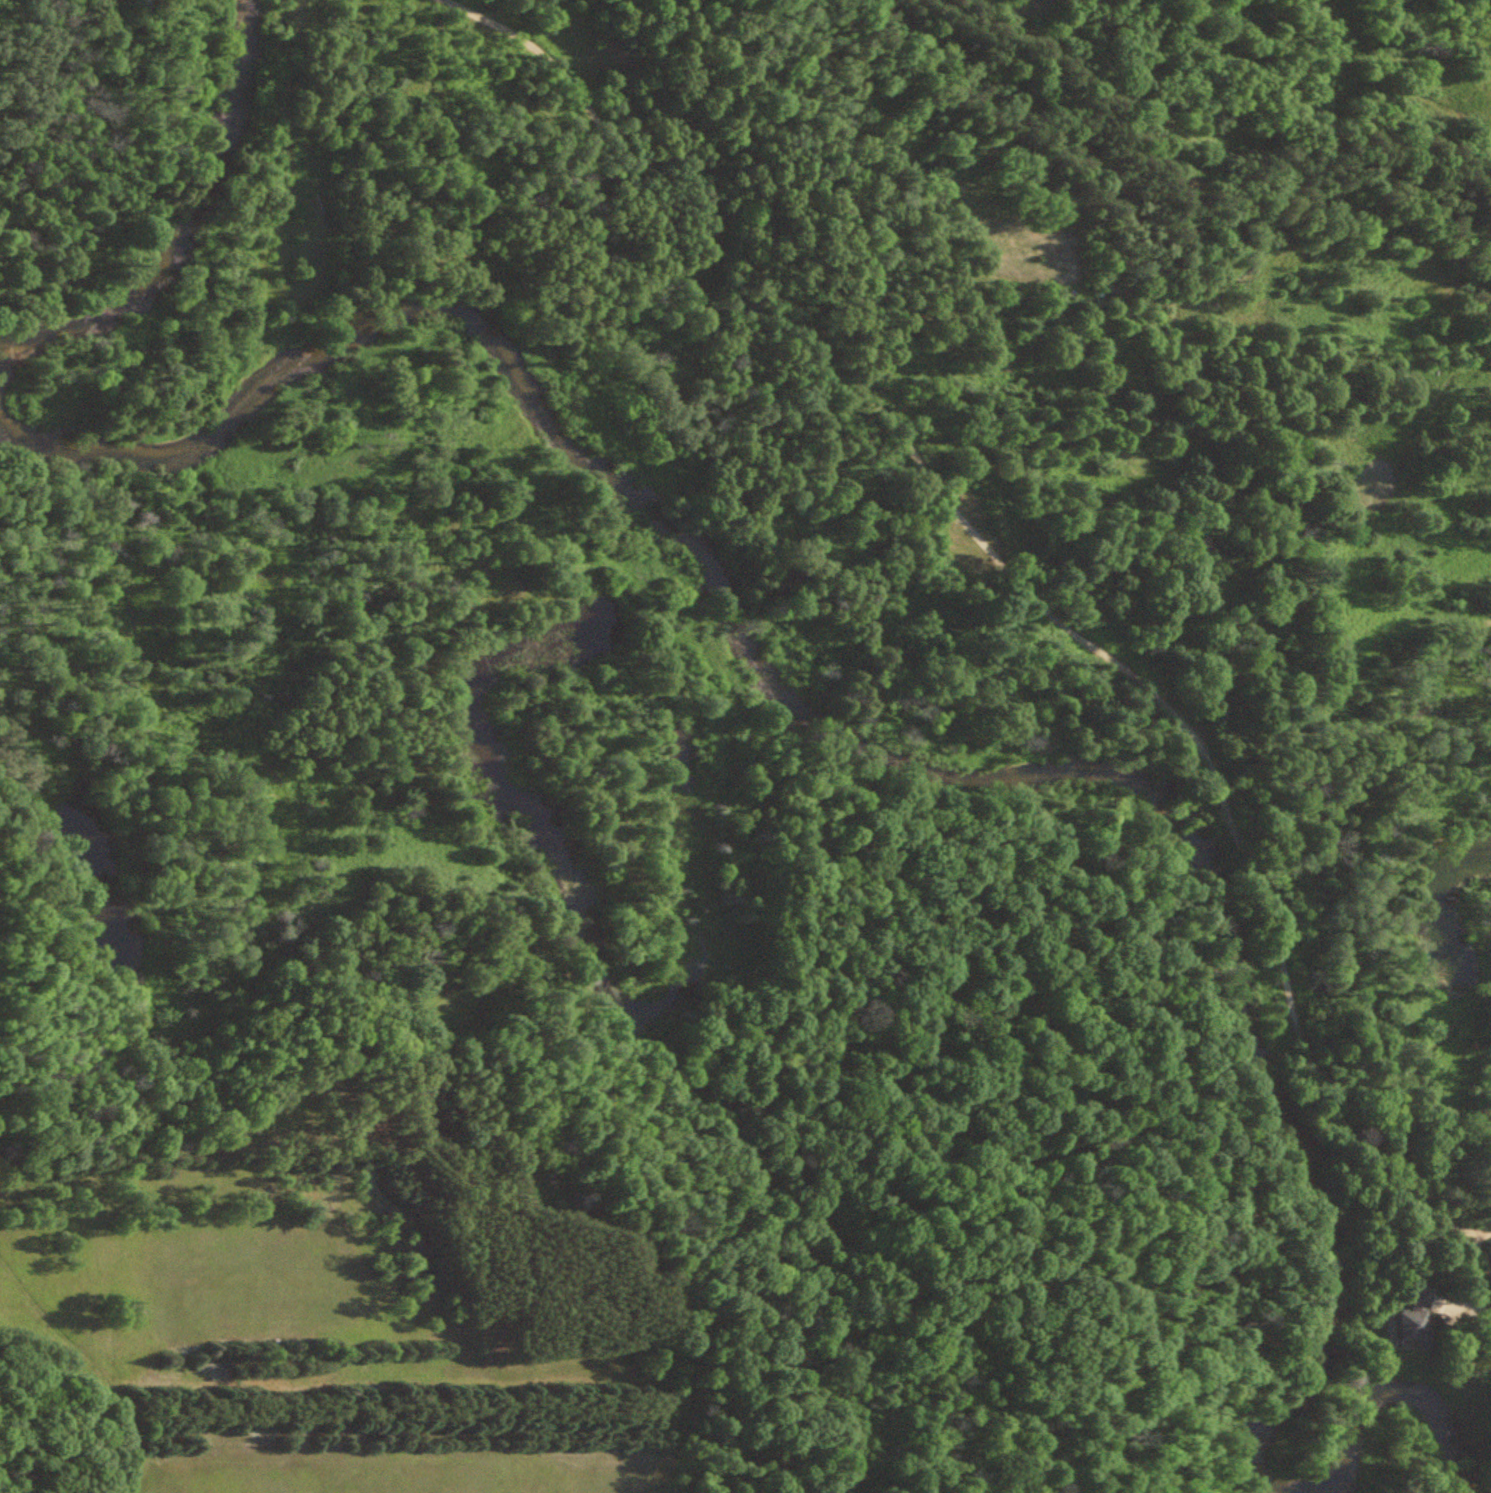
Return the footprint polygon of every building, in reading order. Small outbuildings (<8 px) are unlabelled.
[(1386,1340),(1422,1339),(1421,1286),(1406,1286),(1407,1311),(1386,1312),(1386,1340)]
